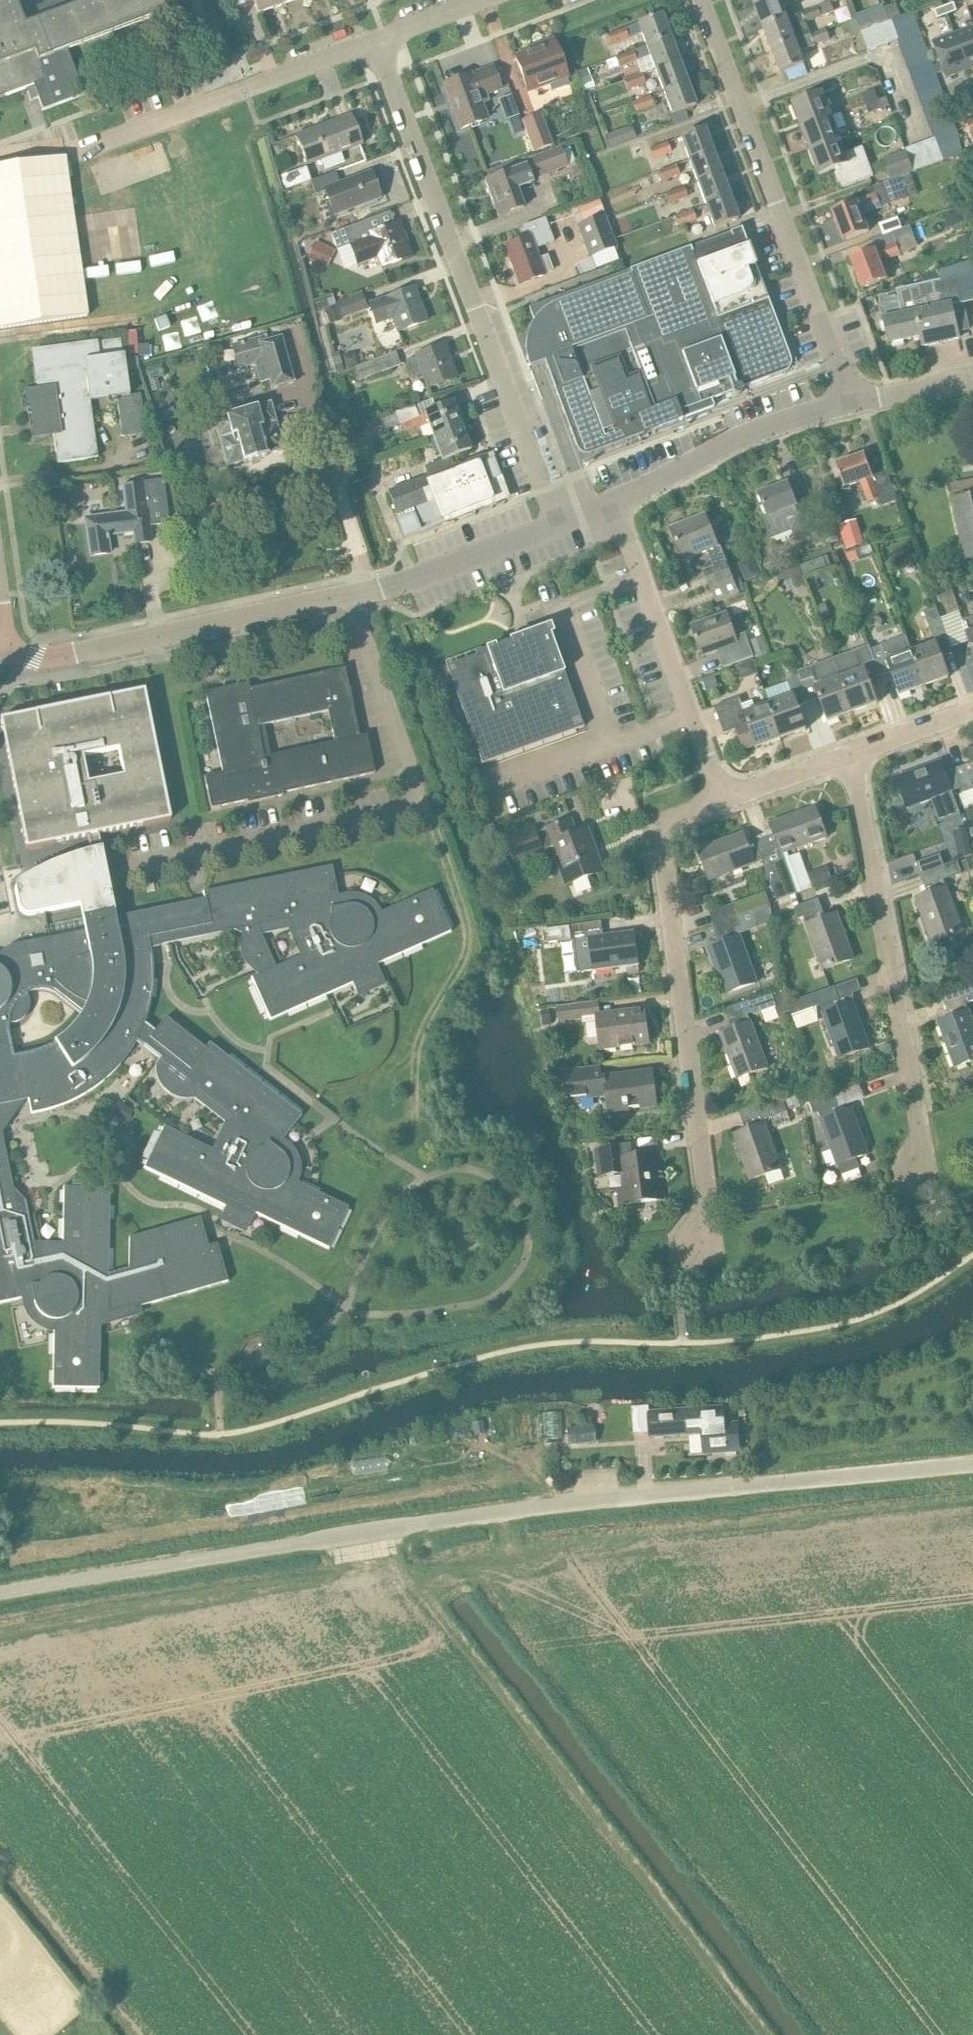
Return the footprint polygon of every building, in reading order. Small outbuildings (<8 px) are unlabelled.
[(34,85),(43,109),(42,110),(42,111),(85,95),(84,94),(83,94),(67,50),(174,10),(171,0),(53,0),(21,12),(16,0),(0,0),(0,98),(34,85)] [(236,11),(254,4),(253,0),(232,0),(236,11)] [(280,0),(253,0),(254,4),(258,14),(281,5),(280,0)] [(755,3),(764,26),(787,17),(783,5),(796,0),(764,0),(755,3)] [(764,26),(773,50),(811,35),(807,23),(835,13),(831,2),(818,7),(817,6),(787,17),(764,26)] [(945,7),(948,14),(957,11),(954,3),(945,7)] [(948,14),(945,7),(935,10),(938,18),(948,14)] [(885,8),(872,13),(877,25),(877,26),(880,25),(890,21),(885,8)] [(901,16),(892,20),(899,40),(900,43),(922,35),(921,33),(918,24),(914,13),(913,11),(911,12),(901,15),(901,16)] [(610,45),(641,33),(646,46),(670,37),(661,15),(607,35),(610,45)] [(890,21),(880,25),(888,45),(899,40),(892,20),(890,21)] [(877,25),(860,31),(868,52),(888,45),(880,25),(877,26),(877,25)] [(955,34),(969,70),(972,68),(972,27),(955,34)] [(781,73),(800,66),(805,64),(800,51),(816,45),(815,43),(830,38),(827,29),(811,35),(773,50),(781,73)] [(969,70),(955,34),(934,42),(948,78),(969,70)] [(922,35),(900,43),(904,52),(925,45),(922,35)] [(678,60),(670,37),(646,46),(646,47),(616,58),(619,68),(650,57),(655,69),(678,60)] [(548,83),(551,92),(570,85),(554,43),(553,44),(552,42),(550,41),(540,44),(539,47),(539,49),(515,57),(528,91),(548,83)] [(925,45),(904,52),(908,64),(929,57),(925,45)] [(929,57),(908,64),(912,75),(933,67),(932,66),(929,57)] [(655,69),(663,92),(687,83),(678,60),(655,69)] [(502,90),(500,85),(493,66),(471,75),(470,74),(444,84),(460,129),(487,119),(475,87),(482,84),(486,95),(502,90)] [(933,67),(912,75),(916,85),(937,78),(936,75),(934,71),(933,67)] [(587,68),(575,72),(583,93),(595,88),(587,68)] [(628,90),(645,84),(642,74),(624,80),(628,90)] [(937,78),(916,85),(920,96),(940,89),(940,88),(940,87),(937,78)] [(695,106),(687,83),(663,92),(672,115),(695,106)] [(822,89),(791,101),(793,104),(802,128),(832,117),(823,93),(822,89)] [(876,89),(862,94),(866,105),(880,100),(876,89)] [(940,89),(920,96),(924,106),(944,99),(940,89)] [(504,120),(517,115),(509,94),(496,98),(504,120)] [(636,113),(654,107),(651,97),(632,104),(636,113)] [(891,107),(888,97),(880,100),(866,105),(867,106),(870,115),(891,107)] [(944,99),(924,106),(928,117),(948,110),(944,99)] [(948,110),(928,117),(932,127),(952,120),(950,114),(948,110)] [(307,164),(361,144),(350,115),(349,115),(350,118),(311,133),(310,130),(297,135),(307,164)] [(523,123),(534,151),(551,144),(541,116),(523,123)] [(802,128),(811,151),(841,140),(849,137),(846,128),(838,131),(832,117),(802,128)] [(952,120),(932,127),(936,138),(944,160),(960,155),(959,140),(952,120)] [(631,125),(605,135),(609,148),(636,138),(631,125)] [(680,137),(684,148),(689,160),(712,151),(704,128),(680,137)] [(473,136),(461,138),(465,159),(477,156),(473,136)] [(936,138),(925,142),(934,164),(944,160),(936,138)] [(836,169),(843,187),(874,175),(863,147),(846,153),(841,140),(811,151),(819,175),(836,169)] [(671,152),(667,142),(649,148),(653,158),(671,152)] [(916,145),(906,149),(907,151),(914,170),(914,171),(924,168),(934,164),(925,142),(916,145)] [(528,157),(536,177),(568,165),(561,145),(528,157)] [(712,151),(689,160),(693,171),(697,183),(721,174),(712,151)] [(907,151),(885,159),(892,179),(892,178),(911,171),(913,170),(914,170),(907,151)] [(525,165),(503,173),(485,180),(498,217),(522,208),(515,187),(531,181),(525,165)] [(680,175),(676,165),(658,171),(662,182),(680,175)] [(288,190),(310,181),(311,181),(307,170),(292,176),(293,179),(285,182),(288,190)] [(857,204),(852,205),(834,212),(844,240),(869,231),(862,214),(909,196),(906,187),(915,183),(911,171),(892,178),(892,179),(873,187),(876,193),(856,200),(857,204)] [(335,172),(311,181),(310,181),(315,195),(325,191),(333,215),(381,198),(371,172),(340,183),(335,172)] [(697,183),(702,194),(706,205),(729,197),(721,174),(697,183)] [(643,201),(655,197),(650,181),(637,186),(643,201)] [(685,188),(667,195),(671,204),(688,198),(685,188)] [(729,197),(706,205),(714,228),(738,219),(729,197)] [(599,200),(578,208),(583,222),(605,214),(599,200)] [(337,250),(349,245),(357,266),(378,258),(382,267),(411,256),(398,223),(395,224),(390,211),(331,234),(337,250)] [(693,211),(675,217),(660,222),(664,232),(697,221),(693,211)] [(961,218),(959,212),(946,217),(948,223),(961,218)] [(584,224),(577,226),(590,259),(592,258),(596,269),(619,260),(615,249),(618,248),(611,232),(605,215),(584,224)] [(903,228),(899,217),(879,224),(883,235),(903,228)] [(548,255),(539,258),(535,248),(554,241),(545,218),(522,226),(527,238),(505,246),(510,261),(512,260),(515,268),(513,268),(519,285),(545,275),(545,274),(554,271),(548,255)] [(525,341),(525,345),(525,349),(525,352),(526,356),(527,360),(528,363),(529,367),(537,364),(544,361),(577,448),(578,450),(580,452),(581,453),(583,454),(586,455),(588,455),(590,454),(650,431),(661,427),(671,424),(714,408),(711,400),(732,392),(732,394),(733,394),(734,395),(736,395),(737,396),(738,395),(739,395),(740,394),(741,393),(741,392),(741,391),(741,390),(741,389),(743,388),(787,372),(788,370),(789,367),(790,365),(790,363),(790,360),(741,227),(689,246),(628,269),(528,307),(533,320),(531,322),(530,325),(529,328),(528,331),(527,334),(526,338),(525,341)] [(913,250),(908,238),(876,251),(876,250),(851,259),(862,288),(887,279),(880,262),(899,254),(900,255),(913,250)] [(335,251),(318,243),(310,260),(328,268),(335,251)] [(962,252),(964,259),(972,257),(972,249),(962,252)] [(910,288),(921,337),(923,346),(960,338),(953,306),(972,302),(972,260),(939,272),(939,270),(922,276),(924,285),(910,288)] [(397,332),(408,328),(427,321),(414,288),(369,305),(376,323),(392,317),(397,332)] [(903,314),(884,319),(890,344),(921,337),(910,288),(898,291),(903,314)] [(335,305),(335,304),(325,308),(326,311),(331,324),(342,320),(341,318),(366,309),(361,295),(337,303),(338,305),(335,305)] [(325,308),(335,304),(332,296),(326,298),(326,300),(315,304),(319,313),(326,311),(325,308)] [(272,334),(232,344),(238,368),(254,364),(260,383),(269,381),(270,387),(294,380),(288,358),(281,335),(273,337),(272,334)] [(38,392),(29,393),(35,436),(53,433),(57,463),(77,460),(97,458),(96,453),(119,449),(116,423),(93,426),(90,400),(116,396),(122,438),(146,435),(144,414),(141,394),(130,395),(127,379),(127,375),(125,359),(124,355),(123,355),(120,339),(93,343),(93,346),(85,347),(85,344),(44,350),(44,353),(36,354),(38,371),(35,371),(38,392)] [(444,344),(425,351),(414,355),(415,359),(407,362),(413,377),(422,374),(427,388),(456,377),(444,344)] [(339,351),(330,354),(335,372),(344,370),(339,351)] [(356,353),(342,356),(346,369),(359,366),(356,353)] [(396,353),(355,368),(360,380),(401,365),(396,353)] [(137,357),(126,359),(128,370),(139,369),(137,357)] [(163,386),(149,390),(153,405),(167,402),(163,386)] [(366,408),(362,395),(346,400),(350,413),(366,408)] [(415,428),(425,424),(430,437),(461,426),(452,402),(433,409),(430,400),(396,412),(381,418),(385,428),(389,428),(401,423),(401,425),(412,421),(415,428)] [(284,450),(270,402),(213,419),(227,466),(244,461),(244,462),(267,456),(267,455),(284,450)] [(471,450),(461,426),(430,437),(439,461),(424,467),(428,477),(455,467),(451,458),(471,450)] [(897,500),(894,490),(887,471),(873,476),(865,454),(837,465),(846,490),(862,484),(868,501),(878,497),(881,506),(897,500)] [(494,477),(486,455),(456,466),(464,489),(494,477)] [(396,515),(399,514),(402,520),(398,521),(404,536),(418,530),(417,527),(441,518),(434,501),(464,490),(455,467),(428,477),(387,492),(396,515)] [(135,531),(136,543),(151,541),(150,526),(170,524),(164,479),(142,482),(123,484),(127,514),(86,519),(90,555),(109,553),(108,540),(110,539),(109,534),(135,531)] [(953,497),(972,494),(972,487),(972,481),(951,485),(953,497)] [(819,531),(814,519),(807,500),(797,504),(788,483),(760,494),(769,516),(763,518),(771,538),(791,530),(795,540),(819,531)] [(971,497),(952,501),(965,561),(972,559),(972,496),(971,497)] [(720,550),(713,533),(706,515),(671,529),(684,561),(708,551),(714,567),(704,571),(716,603),(740,594),(722,549),(720,550)] [(863,544),(856,521),(839,527),(847,549),(863,544)] [(835,528),(823,532),(828,545),(840,540),(835,528)] [(871,545),(855,550),(859,561),(875,556),(871,545)] [(774,556),(766,559),(764,567),(771,573),(778,569),(780,562),(774,556)] [(753,557),(739,563),(746,581),(760,576),(753,557)] [(790,592),(807,585),(800,567),(783,573),(790,592)] [(938,589),(948,616),(960,612),(950,585),(938,589)] [(827,605),(818,608),(822,619),(830,616),(827,605)] [(938,607),(924,612),(936,644),(912,653),(925,686),(949,677),(941,655),(954,650),(938,607)] [(736,636),(728,613),(692,626),(702,656),(718,650),(724,668),(754,657),(745,633),(736,636)] [(964,626),(972,649),(972,622),(964,626)] [(446,666),(473,741),(482,764),(584,727),(584,726),(583,726),(557,654),(559,653),(549,627),(532,633),(533,635),(510,643),(508,643),(505,643),(502,644),(500,645),(498,646),(496,648),(446,666)] [(762,637),(751,641),(757,659),(769,655),(762,637)] [(900,695),(925,686),(912,653),(890,661),(884,645),(872,649),(870,646),(869,646),(881,676),(892,672),(900,695)] [(869,681),(881,676),(869,646),(834,659),(853,712),(878,703),(869,681)] [(829,721),(853,712),(834,659),(798,672),(800,675),(799,675),(809,703),(821,699),(829,721)] [(753,660),(735,667),(741,680),(759,674),(753,660)] [(345,668),(249,689),(248,683),(205,692),(222,773),(204,777),(211,808),(247,801),(248,803),(283,795),(283,793),(375,773),(367,735),(360,737),(345,668)] [(793,695),(770,704),(782,738),(806,729),(798,707),(809,703),(799,675),(788,680),(793,695)] [(702,683),(705,692),(719,687),(715,678),(702,683)] [(24,1298),(26,1307),(30,1316),(37,1322),(45,1327),(54,1329),(53,1387),(99,1388),(100,1326),(101,1315),(140,1305),(228,1281),(217,1243),(209,1246),(206,1235),(204,1227),(201,1217),(130,1237),(129,1268),(109,1274),(110,1187),(102,1187),(102,1185),(72,1184),(72,1187),(64,1186),(63,1205),(63,1242),(34,1242),(26,1201),(14,1189),(4,1141),(2,1133),(5,1128),(24,1100),(28,1099),(31,1113),(48,1110),(65,1104),(81,1097),(94,1088),(107,1078),(118,1066),(128,1053),(136,1041),(144,1046),(160,1059),(156,1064),(157,1074),(160,1083),(166,1091),(175,1096),(184,1099),(194,1098),(225,1122),(212,1149),(181,1134),(164,1126),(161,1133),(159,1132),(146,1159),(148,1160),(144,1167),(218,1203),(226,1207),(222,1214),(249,1227),(252,1220),(256,1213),(261,1216),(329,1249),(349,1207),(314,1190),(296,1181),(298,1174),(298,1166),(296,1158),(292,1151),(287,1145),(283,1149),(278,1145),(292,1128),(297,1121),(302,1115),(210,1042),(206,1048),(166,1017),(155,1030),(145,1022),(148,1011),(151,999),(153,987),(153,967),(151,948),(163,945),(234,930),(242,933),(240,941),(240,949),(242,957),(246,964),(251,970),(258,974),(251,977),(255,985),(253,986),(265,1013),(267,1012),(270,1020),(353,983),(380,971),(377,964),(385,961),(451,931),(440,907),(432,889),(399,904),(396,905),(379,913),(373,905),(365,900),(356,896),(347,896),(345,896),(346,902),(340,903),(338,895),(335,878),(334,877),(332,866),(203,892),(205,899),(194,901),(124,915),(114,917),(98,838),(97,834),(101,834),(170,819),(144,690),(0,719),(0,722),(26,849),(88,836),(91,849),(63,858),(49,864),(36,870),(20,879),(17,883),(15,887),(15,891),(18,906),(20,910),(23,913),(27,915),(31,915),(81,905),(101,901),(105,919),(106,926),(86,930),(35,940),(33,941),(31,943),(29,944),(27,946),(26,948),(25,951),(24,953),(24,956),(24,958),(24,960),(7,965),(5,963),(3,961),(1,960),(0,960),(0,1303),(24,1298)] [(757,747),(782,738),(770,704),(756,709),(753,701),(744,704),(741,697),(715,706),(725,734),(737,729),(744,749),(757,745),(757,747)] [(953,769),(960,787),(959,787),(961,794),(972,789),(972,784),(972,783),(972,749),(968,751),(972,762),(953,769)] [(942,761),(896,777),(908,808),(926,801),(932,799),(940,823),(961,815),(952,792),(952,790),(959,787),(960,787),(953,769),(946,772),(942,761)] [(763,861),(777,901),(797,894),(783,854),(827,837),(816,807),(771,823),(775,835),(756,842),(763,861)] [(545,850),(551,848),(565,885),(604,871),(604,870),(600,871),(592,848),(595,847),(589,829),(577,833),(572,819),(546,828),(546,829),(537,832),(535,827),(505,838),(505,839),(495,844),(497,848),(507,844),(515,865),(546,853),(545,850)] [(494,824),(479,830),(483,842),(499,836),(494,824)] [(972,855),(972,852),(968,828),(953,830),(960,860),(972,855)] [(710,880),(763,861),(756,842),(748,845),(744,833),(699,849),(710,880)] [(940,855),(935,856),(917,863),(921,874),(944,866),(940,855)] [(962,862),(966,873),(972,870),(972,861),(972,858),(962,862)] [(944,866),(921,874),(928,894),(916,898),(933,943),(963,932),(944,879),(961,872),(957,862),(944,867),(944,866)] [(826,865),(808,873),(814,888),(832,880),(826,865)] [(729,906),(710,913),(714,924),(738,915),(738,917),(750,912),(770,905),(766,891),(749,897),(733,903),(734,905),(729,906)] [(822,970),(836,965),(854,959),(837,914),(826,918),(819,899),(794,908),(798,919),(804,917),(822,970)] [(721,944),(710,948),(726,993),(745,986),(756,982),(740,937),(739,937),(738,935),(756,929),(750,912),(738,917),(738,915),(714,924),(721,944)] [(570,926),(543,929),(545,945),(575,941),(579,973),(594,971),(619,967),(639,964),(635,931),(603,936),(602,921),(582,924),(570,926)] [(835,987),(816,994),(788,1004),(789,1012),(790,1017),(820,1006),(839,1058),(870,1047),(853,1002),(842,1006),(835,987)] [(732,1029),(721,1033),(737,1079),(768,1067),(761,1048),(756,1035),(751,1022),(750,1022),(747,1015),(753,1013),(754,1016),(777,1007),(780,1015),(789,1012),(788,1004),(785,988),(772,992),(773,995),(749,1004),(748,1001),(744,1003),(725,1009),(732,1029)] [(962,992),(944,998),(950,1018),(939,1022),(955,1067),(972,1061),(972,1020),(967,1003),(972,1001),(972,988),(962,992)] [(597,1002),(577,1005),(559,1007),(561,1021),(583,1018),(584,1023),(598,1021),(602,1049),(629,1045),(649,1043),(645,1010),(598,1016),(596,1003),(597,1003),(597,1002)] [(545,1026),(553,1025),(551,1010),(542,1011),(545,1026)] [(608,1095),(610,1111),(657,1105),(653,1072),(602,1078),(600,1066),(562,1071),(566,1101),(608,1095)] [(798,1092),(782,1098),(781,1096),(739,1111),(746,1130),(734,1135),(750,1180),(781,1169),(763,1120),(787,1111),(801,1103),(798,1092)] [(819,1112),(838,1165),(841,1175),(859,1168),(856,1159),(869,1154),(852,1109),(840,1113),(833,1094),(810,1102),(814,1114),(819,1112)] [(119,1101),(112,1114),(128,1122),(134,1110),(119,1101)] [(189,1120),(181,1116),(175,1127),(183,1132),(189,1120)] [(630,1145),(610,1148),(595,1150),(598,1174),(622,1171),(623,1185),(617,1185),(619,1201),(669,1195),(663,1153),(642,1156),(642,1157),(643,1157),(643,1160),(634,1161),(634,1158),(634,1157),(631,1157),(630,1145)] [(740,1451),(739,1431),(738,1423),(725,1424),(724,1408),(702,1409),(701,1407),(649,1411),(649,1417),(651,1437),(689,1434),(689,1430),(701,1429),(703,1454),(727,1452),(727,1455),(737,1454),(737,1451),(740,1451)] [(561,1413),(542,1414),(544,1440),(562,1439),(561,1413)] [(570,1446),(593,1445),(592,1427),(568,1429),(570,1446)]
